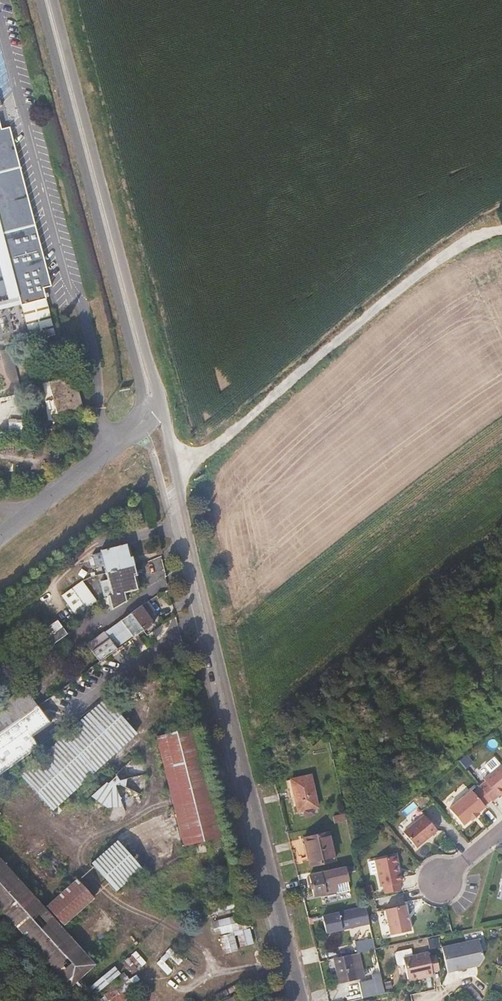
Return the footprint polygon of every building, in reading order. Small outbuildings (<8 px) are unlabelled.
[(3,238),(8,257),(13,275),(19,297),(21,305),(27,327),(31,341),(43,338),(55,335),(52,325),(47,305),(45,298),(46,298),(42,284),(50,282),(40,244),(29,203),(18,161),(11,133),(3,135),(0,124),(0,225),(3,238)] [(8,257),(3,238),(0,225),(0,267),(9,300),(19,297),(13,275),(8,257)] [(1,310),(21,305),(19,297),(9,300),(0,302),(0,310),(1,310)] [(83,407),(75,374),(49,382),(57,414),(83,407)] [(132,567),(126,544),(101,551),(106,573),(132,567)] [(137,589),(132,567),(106,573),(108,582),(112,595),(108,596),(112,610),(126,600),(124,592),(137,589)] [(97,601),(91,592),(83,581),(62,596),(77,616),(87,608),(97,601)] [(112,595),(108,582),(101,584),(104,596),(108,596),(112,595)] [(154,622),(148,614),(154,610),(148,600),(130,613),(143,630),(154,622)] [(143,630),(130,613),(119,620),(118,622),(106,632),(104,632),(96,637),(87,644),(100,661),(125,643),(143,630)] [(49,637),(62,627),(57,620),(36,636),(41,643),(49,637)] [(52,646),(67,634),(62,627),(49,637),(41,643),(34,648),(38,655),(44,651),(51,645),(52,646)] [(26,714),(38,706),(27,691),(24,687),(8,699),(0,704),(0,733),(26,714)] [(104,698),(21,775),(53,810),(136,733),(104,698)] [(18,762),(39,747),(32,737),(50,723),(43,713),(41,709),(38,706),(26,714),(0,733),(0,775),(18,762)] [(219,815),(206,763),(197,727),(157,736),(161,753),(170,793),(183,846),(224,836),(219,815)] [(111,814),(119,806),(125,812),(154,781),(131,759),(94,797),(111,814)] [(501,763),(484,777),(487,780),(481,784),(482,786),(491,798),(492,799),(499,794),(497,792),(501,788),(501,763)] [(321,802),(313,767),(292,772),(300,807),(306,805),(315,803),(321,802)] [(484,803),(490,799),(491,798),(482,786),(474,791),(472,788),(450,807),(463,823),(470,816),(472,818),(479,812),(478,810),(485,805),(484,803)] [(316,809),(315,803),(306,805),(307,811),(316,809)] [(349,814),(347,808),(336,811),(337,817),(349,814)] [(419,845),(439,827),(426,812),(406,829),(419,845)] [(0,818),(0,847),(14,835),(0,818)] [(337,855),(329,824),(304,830),(312,861),(337,855)] [(118,840),(92,863),(117,891),(142,868),(118,840)] [(400,869),(398,861),(401,861),(399,851),(378,855),(384,882),(386,881),(388,889),(403,886),(402,878),(404,878),(402,868),(400,869)] [(16,875),(0,858),(0,908),(13,923),(40,953),(70,987),(96,965),(79,946),(57,922),(41,903),(16,875)] [(360,865),(359,858),(328,865),(330,871),(360,865)] [(368,862),(371,875),(376,874),(373,861),(368,862)] [(329,889),(324,866),(311,870),(312,877),(309,877),(312,889),(315,888),(316,893),(329,889)] [(64,924),(93,897),(77,878),(47,905),(64,924)] [(376,892),(373,881),(364,883),(367,894),(376,892)] [(372,917),(370,909),(368,899),(325,910),(329,926),(372,917)] [(412,927),(409,901),(388,905),(391,930),(412,927)] [(216,935),(251,926),(248,913),(212,922),(216,935)] [(378,945),(375,929),(356,934),(360,949),(378,945)] [(220,936),(222,954),(236,952),(234,934),(220,936)] [(481,959),(485,951),(481,934),(444,943),(449,967),(481,959)] [(431,952),(430,948),(406,955),(411,975),(420,972),(427,971),(428,973),(436,971),(435,967),(431,952)] [(365,972),(360,949),(335,954),(341,978),(365,972)] [(442,965),(438,950),(431,952),(435,967),(442,965)] [(388,987),(383,967),(377,968),(378,973),(362,977),(366,993),(388,987)] [(102,987),(119,975),(114,968),(97,980),(102,987)] [(480,988),(472,979),(467,983),(475,993),(480,988)] [(154,986),(132,999),(133,1000),(163,1000),(154,986)] [(240,992),(224,1000),(244,1000),(240,992)]
